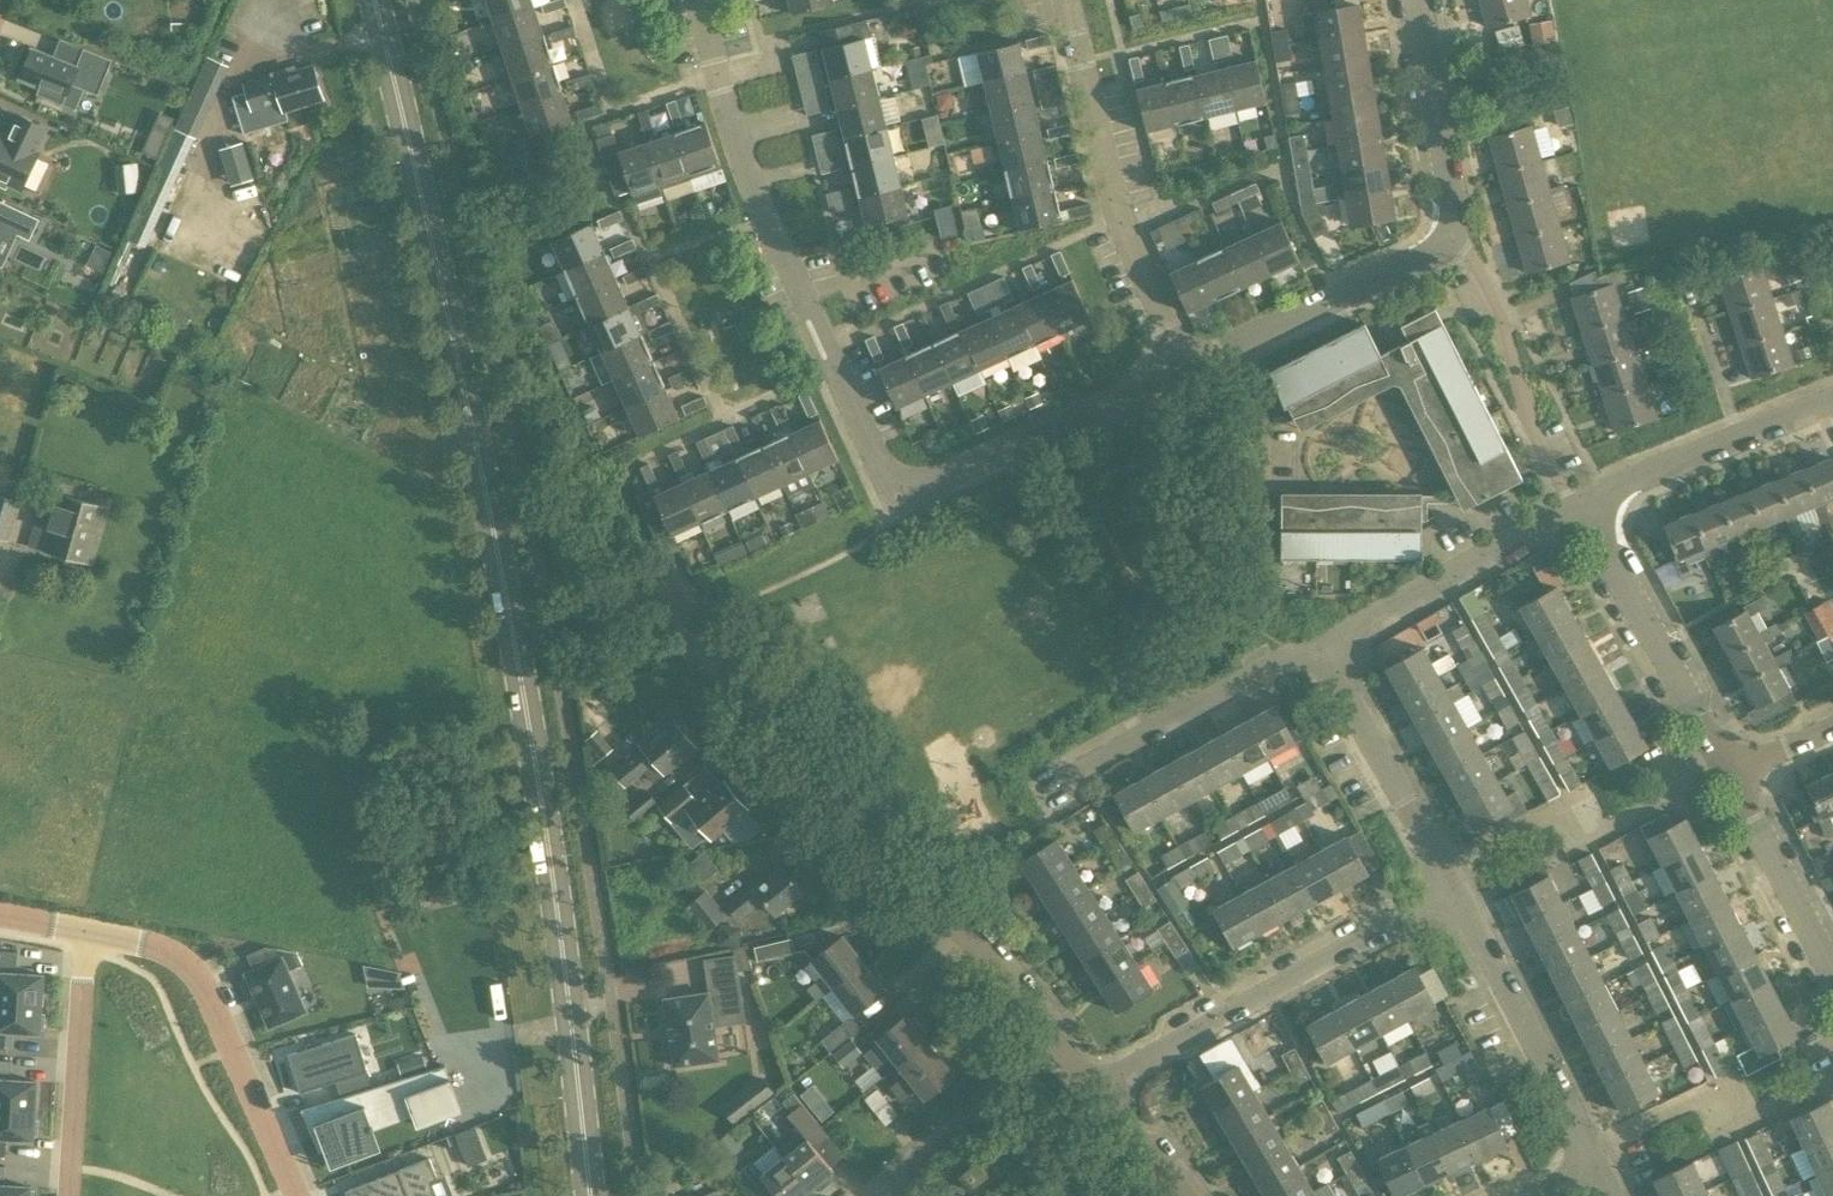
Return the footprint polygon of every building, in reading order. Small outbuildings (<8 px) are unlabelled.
[(531,0),(486,0),(493,21),(534,8),(531,0)] [(567,7),(564,0),(556,0),(541,5),(544,14),(567,7)] [(832,0),(787,0),(791,17),(833,7),(832,0)] [(1526,0),(1479,0),(1487,29),(1531,17),(1526,0)] [(823,49),(830,80),(872,70),(872,69),(881,66),(874,35),(874,36),(886,33),(888,40),(904,36),(905,42),(926,37),(919,6),(820,30),(824,49),(823,49)] [(493,21),(502,50),(543,36),(534,8),(493,21)] [(1317,24),(1320,44),(1364,36),(1359,8),(1316,16),(1315,12),(1302,14),(1304,26),(1317,24)] [(553,43),(576,35),(573,26),(550,34),(553,43)] [(1274,53),(1289,50),(1286,29),(1271,32),(1274,53)] [(1237,59),(1255,55),(1249,30),(1231,34),(1237,59)] [(1227,34),(1218,36),(1223,60),(1233,58),(1227,34)] [(502,50),(512,78),(552,65),(543,36),(502,50)] [(1223,60),(1218,36),(1208,38),(1214,62),(1223,60)] [(1369,62),(1364,36),(1320,44),(1324,70),(1369,62)] [(1030,52),(1053,47),(1051,37),(1028,43),(1030,52)] [(977,55),(984,85),(1028,75),(1020,45),(977,55)] [(39,85),(36,94),(62,104),(71,84),(98,95),(112,60),(83,48),(76,65),(32,46),(19,77),(39,85)] [(1186,72),(1195,70),(1190,46),(1180,48),(1186,72)] [(1291,59),(1289,50),(1274,53),(1276,62),(1291,59)] [(933,81),(926,54),(907,59),(914,86),(933,81)] [(1135,84),(1145,81),(1139,58),(1130,60),(1135,84)] [(1373,87),(1369,62),(1324,70),(1329,95),(1373,87)] [(1236,112),(1266,105),(1256,63),(1226,70),(1236,112)] [(512,78),(521,107),(562,94),(552,65),(512,78)] [(284,110),(323,99),(313,67),(295,72),(294,67),(272,73),(272,75),(243,84),(245,91),(231,95),(237,117),(252,112),(282,103),(284,110)] [(1037,82),(1061,77),(1058,67),(1035,73),(1037,82)] [(830,80),(837,109),(879,99),(872,70),(830,80)] [(1206,119),(1236,112),(1226,70),(1196,77),(1206,119)] [(799,87),(823,82),(820,72),(797,78),(799,87)] [(569,91),(592,83),(589,74),(566,81),(569,91)] [(1028,75),(984,85),(991,114),(1034,104),(1028,75)] [(1196,77),(1167,84),(1176,126),(1206,119),(1196,77)] [(176,128),(193,136),(215,88),(198,80),(176,128)] [(825,91),(823,82),(799,87),(802,97),(825,91)] [(1283,103),(1298,100),(1295,82),(1280,84),(1283,103)] [(1176,126),(1167,84),(1137,91),(1147,133),(1176,126)] [(1329,95),(1334,123),(1378,114),(1373,87),(1329,95)] [(572,123),(562,94),(521,107),(531,136),(572,123)] [(1044,112),(1068,106),(1065,97),(1042,102),(1044,112)] [(674,125),(683,121),(676,99),(666,102),(674,125)] [(837,109),(845,139),(886,129),(879,99),(837,109)] [(1299,112),(1298,100),(1283,103),(1285,115),(1299,112)] [(579,120),(602,113),(599,104),(576,111),(579,120)] [(997,138),(998,144),(1041,133),(1034,104),(991,114),(979,117),(985,141),(997,138)] [(645,134),(654,131),(647,108),(637,112),(645,134)] [(37,153),(34,151),(45,127),(17,114),(10,130),(13,132),(9,140),(0,136),(0,185),(5,187),(7,181),(21,188),(37,153)] [(1378,114),(1334,123),(1338,148),(1382,140),(1378,114)] [(676,132),(691,174),(721,164),(707,122),(676,132)] [(1051,141),(1075,135),(1072,126),(1049,132),(1051,141)] [(1499,174),(1542,162),(1533,127),(1489,140),(1499,174)] [(845,139),(852,168),(893,158),(886,129),(845,139)] [(814,146),(837,141),(835,131),(811,136),(814,146)] [(662,184),(648,142),(619,152),(613,132),(596,138),(615,194),(631,189),(636,203),(665,193),(662,184)] [(662,184),(691,174),(676,132),(648,142),(662,184)] [(1041,133),(998,144),(1005,173),(1048,163),(1041,133)] [(1303,134),(1288,137),(1292,156),(1306,154),(1303,134)] [(1267,150),(1277,148),(1274,135),(1264,137),(1267,150)] [(144,150),(156,156),(161,144),(149,138),(144,150)] [(222,145),(230,182),(254,177),(246,140),(222,145)] [(1382,140),(1338,148),(1343,175),(1387,167),(1382,140)] [(839,150),(837,141),(814,146),(816,155),(839,150)] [(1306,154),(1292,156),(1297,183),(1311,180),(1306,154)] [(1058,170),(1082,165),(1079,155),(1056,161),(1058,170)] [(852,168),(859,198),(901,188),(893,158),(852,168)] [(116,163),(120,191),(142,188),(138,160),(116,163)] [(1508,207),(1551,196),(1542,162),(1499,174),(1508,207)] [(1005,173),(1012,202),(1055,192),(1048,163),(1005,173)] [(1387,167),(1343,175),(1347,200),(1391,192),(1387,167)] [(1311,180),(1297,183),(1299,193),(1313,190),(1311,180)] [(1239,205),(1261,196),(1257,187),(1235,196),(1239,205)] [(908,218),(901,188),(859,198),(866,228),(908,218)] [(828,205),(851,200),(849,190),(825,195),(828,205)] [(1301,208),(1318,205),(1315,190),(1313,190),(1299,193),(1301,208)] [(1020,232),(1063,222),(1055,192),(1012,202),(1020,232)] [(1396,219),(1391,192),(1347,200),(1352,228),(1396,219)] [(1217,215),(1239,205),(1235,196),(1213,206),(1217,215)] [(1517,241),(1560,229),(1551,196),(1508,207),(1517,241)] [(0,200),(0,233),(3,227),(29,239),(39,218),(0,200)] [(854,208),(851,200),(828,205),(830,214),(854,208)] [(941,237),(957,233),(949,205),(934,209),(941,237)] [(1070,220),(1093,215),(1092,209),(1091,205),(1068,211),(1070,220)] [(1318,208),(1318,205),(1301,208),(1302,214),(1315,241),(1330,234),(1318,208)] [(602,228),(624,218),(620,209),(598,219),(602,228)] [(1185,229),(1206,220),(1202,211),(1181,220),(1185,229)] [(1162,239),(1185,229),(1181,220),(1158,230),(1162,239)] [(563,269),(604,250),(591,222),(550,241),(563,269)] [(1272,276),(1301,263),(1283,226),(1255,238),(1272,276)] [(1526,275),(1570,262),(1560,229),(1517,241),(1526,275)] [(615,256),(637,246),(633,237),(611,247),(615,256)] [(1228,250),(1245,288),(1272,276),(1255,238),(1228,250)] [(109,253),(96,246),(88,264),(101,270),(109,253)] [(563,269),(575,296),(616,278),(604,250),(563,269)] [(1245,288),(1228,250),(1200,262),(1218,300),(1245,288)] [(1060,274),(1069,270),(1061,252),(1052,256),(1060,274)] [(1218,300),(1200,262),(1171,276),(1188,313),(1218,300)] [(627,284),(649,274),(645,265),(623,275),(627,284)] [(1031,287),(1040,283),(1032,265),(1023,269),(1031,287)] [(1731,314),(1772,300),(1762,267),(1720,281),(1731,314)] [(1777,276),(1787,305),(1804,300),(1794,271),(1777,276)] [(575,296),(588,324),(629,305),(616,278),(575,296)] [(1003,299),(1012,295),(1004,278),(995,282),(1003,299)] [(1063,334),(1092,321),(1074,281),(1045,294),(1063,334)] [(1583,334),(1624,320),(1613,286),(1572,300),(1583,334)] [(1643,286),(1629,291),(1637,310),(1651,304),(1643,286)] [(976,312),(985,308),(977,290),(968,294),(976,312)] [(640,311),(662,301),(658,292),(636,302),(640,311)] [(1063,334),(1045,294),(1017,307),(1035,347),(1063,334)] [(1772,300),(1731,314),(1742,347),(1783,333),(1772,300)] [(948,324),(957,320),(949,302),(940,307),(948,324)] [(588,324),(601,351),(641,333),(629,305),(588,324)] [(1035,347),(1017,307),(989,319),(1007,359),(1035,347)] [(1464,510),(1523,481),(1475,386),(1474,386),(1436,310),(1401,327),(1409,342),(1381,357),(1365,326),(1271,373),(1300,431),(1393,384),(1402,386),(1464,510)] [(1007,359),(989,319),(962,332),(980,372),(1007,359)] [(652,339),(674,329),(670,320),(648,330),(652,339)] [(1635,353),(1624,320),(1583,334),(1593,367),(1635,353)] [(902,345),(911,341),(903,323),(894,327),(902,345)] [(980,372),(962,332),(934,344),(952,384),(980,372)] [(654,360),(641,333),(601,351),(613,379),(654,360)] [(1783,333),(1742,347),(1753,380),(1794,367),(1783,333)] [(873,358),(882,354),(874,336),(865,340),(873,358)] [(952,384),(934,344),(906,357),(924,397),(952,384)] [(1646,385),(1635,353),(1593,367),(1603,399),(1646,385)] [(924,397),(906,357),(878,369),(896,410),(924,397)] [(613,379),(626,406),(666,388),(654,360),(613,379)] [(673,385),(695,375),(691,366),(669,376),(673,385)] [(1657,419),(1646,385),(1603,399),(1614,432),(1657,419)] [(679,416),(666,388),(626,406),(639,435),(679,416)] [(807,418),(816,414),(806,392),(797,396),(807,418)] [(1042,403),(1037,392),(1024,398),(1029,409),(1042,403)] [(686,413),(708,403),(704,394),(682,404),(686,413)] [(588,423),(601,416),(594,404),(582,410),(588,423)] [(1010,404),(997,410),(1002,421),(1015,415),(1010,404)] [(779,431),(788,427),(778,405),(769,409),(779,431)] [(988,426),(982,414),(970,420),(976,433),(988,426)] [(791,434),(809,473),(837,460),(819,421),(791,434)] [(733,452),(742,448),(732,426),(723,430),(733,452)] [(781,485),(809,473),(791,434),(764,446),(781,485)] [(706,464),(715,460),(705,438),(696,442),(706,464)] [(754,498),(781,485),(764,446),(736,459),(754,498)] [(679,477),(687,473),(677,451),(669,455),(679,477)] [(1831,456),(1803,467),(1818,503),(1812,505),(1819,523),(1829,520),(1822,501),(1832,497),(1832,460),(1831,456)] [(727,510),(754,498),(736,459),(709,471),(727,510)] [(650,490),(659,486),(649,464),(640,468),(650,490)] [(1818,503),(1803,467),(1776,479),(1790,514),(1784,516),(1792,534),(1802,531),(1794,512),(1812,505),(1818,503)] [(699,523),(727,510),(709,471),(682,484),(699,523)] [(1790,514),(1776,479),(1748,490),(1762,525),(1757,527),(1764,546),(1775,542),(1767,523),(1784,516),(1790,514)] [(699,523),(682,484),(663,493),(654,497),(666,524),(672,536),(699,523)] [(659,486),(650,490),(635,497),(651,531),(666,524),(654,497),(663,493),(659,486)] [(1762,525),(1748,490),(1722,501),(1736,536),(1729,538),(1737,557),(1747,553),(1739,534),(1757,527),(1762,525)] [(90,563),(102,523),(106,507),(60,494),(55,511),(40,507),(29,547),(44,551),(44,550),(90,563)] [(1421,559),(1421,531),(1421,494),(1280,494),(1280,558),(1421,559)] [(8,540),(19,501),(0,496),(0,538),(8,540)] [(798,507),(801,522),(830,515),(827,500),(798,507)] [(1736,536),(1722,501),(1692,513),(1706,547),(1702,549),(1709,567),(1719,564),(1712,545),(1729,538),(1736,536)] [(1706,547),(1692,513),(1664,524),(1677,558),(1673,559),(1681,579),(1691,575),(1684,556),(1702,549),(1706,547)] [(1831,539),(1816,545),(1824,564),(1832,560),(1832,543),(1831,539)] [(1824,564),(1812,569),(1816,578),(1832,572),(1832,560),(1824,564)] [(1520,607),(1535,634),(1572,613),(1557,586),(1520,607)] [(1760,636),(1758,632),(1749,616),(1766,607),(1760,597),(1743,607),(1744,609),(1713,627),(1728,653),(1760,636)] [(1815,606),(1794,617),(1808,643),(1829,631),(1815,606)] [(1493,658),(1505,652),(1484,612),(1471,619),(1493,658)] [(1572,613),(1535,634),(1550,660),(1587,639),(1572,613)] [(1760,636),(1728,653),(1743,680),(1775,662),(1773,658),(1763,642),(1780,632),(1775,622),(1758,632),(1760,636)] [(1461,649),(1474,642),(1464,624),(1451,631),(1461,649)] [(1816,641),(1825,661),(1832,658),(1832,648),(1828,636),(1816,641)] [(1550,660),(1565,686),(1602,665),(1587,639),(1550,660)] [(1401,695),(1438,674),(1423,647),(1386,667),(1401,695)] [(1775,662),(1743,680),(1758,706),(1771,699),(1789,689),(1790,688),(1778,667),(1795,659),(1789,649),(1773,658),(1775,662)] [(1477,676),(1489,669),(1479,652),(1466,658),(1477,676)] [(1508,684),(1521,677),(1511,660),(1498,667),(1508,684)] [(1580,713),(1617,691),(1602,665),(1565,686),(1580,713)] [(1401,695),(1416,721),(1453,700),(1438,674),(1401,695)] [(1492,702),(1504,695),(1495,678),(1482,685),(1492,702)] [(1523,711),(1536,703),(1526,686),(1513,693),(1523,711)] [(1789,689),(1771,699),(1778,711),(1796,701),(1789,689)] [(1580,713),(1595,739),(1632,718),(1617,691),(1580,713)] [(1431,748),(1468,727),(1453,700),(1416,721),(1431,748)] [(1550,729),(1536,703),(1523,711),(1538,737),(1550,729)] [(1249,719),(1268,756),(1296,741),(1276,704),(1249,719)] [(1506,729),(1519,722),(1509,704),(1497,711),(1506,729)] [(1611,767),(1648,746),(1632,718),(1595,739),(1603,753),(1611,767)] [(1223,734),(1242,771),(1268,756),(1249,719),(1223,734)] [(644,746),(636,753),(614,771),(626,786),(648,767),(656,777),(663,771),(664,772),(695,747),(674,721),(661,732),(658,728),(641,742),(644,746)] [(1431,748),(1446,774),(1483,753),(1468,727),(1431,748)] [(600,759),(613,748),(597,730),(585,740),(600,759)] [(1521,755),(1534,748),(1524,730),(1511,737),(1521,755)] [(1242,771),(1223,734),(1196,749),(1216,785),(1242,771)] [(1553,763),(1565,756),(1556,739),(1543,745),(1553,763)] [(1216,785),(1196,749),(1169,764),(1189,800),(1216,785)] [(1461,800),(1498,779),(1483,753),(1446,774),(1461,800)] [(1581,784),(1565,756),(1553,763),(1568,790),(1581,784)] [(1536,781),(1549,774),(1539,757),(1527,764),(1536,781)] [(1143,778),(1163,815),(1189,800),(1169,764),(1143,778)] [(1806,782),(1815,802),(1821,817),(1817,819),(1818,820),(1826,838),(1832,835),(1832,827),(1828,816),(1832,813),(1832,770),(1806,782)] [(1297,786),(1303,799),(1321,789),(1314,777),(1297,786)] [(1163,815),(1143,778),(1115,794),(1135,830),(1163,815)] [(1507,795),(1498,779),(1461,800),(1476,828),(1494,818),(1498,827),(1528,810),(1516,790),(1507,795)] [(759,828),(744,810),(747,808),(744,805),(747,798),(746,790),(741,784),(734,782),(726,783),(724,781),(709,793),(707,790),(695,799),(685,786),(660,807),(675,826),(690,814),(711,838),(722,829),(732,840),(747,839),(759,828)] [(1265,815),(1291,801),(1285,787),(1258,802),(1265,815)] [(1305,801),(1310,811),(1328,802),(1321,789),(1303,799),(1305,801)] [(634,820),(656,802),(647,791),(625,809),(634,820)] [(1305,801),(1295,807),(1303,821),(1301,816),(1311,811),(1310,811),(1305,801)] [(1258,802),(1233,816),(1240,829),(1265,815),(1258,802)] [(1821,817),(1815,802),(1807,805),(1814,822),(1818,820),(1817,819),(1821,817)] [(1287,811),(1287,812),(1270,822),(1277,835),(1295,824),(1303,821),(1295,807),(1287,811)] [(1240,829),(1233,816),(1214,826),(1221,839),(1240,829)] [(1662,866),(1700,846),(1686,818),(1648,838),(1662,866)] [(1094,830),(1102,844),(1115,836),(1106,822),(1094,830)] [(1277,835),(1270,822),(1243,837),(1250,849),(1277,835)] [(1195,854),(1212,844),(1205,831),(1188,841),(1195,854)] [(1341,887),(1368,872),(1348,834),(1320,849),(1341,887)] [(1111,858),(1124,850),(1115,836),(1102,844),(1111,858)] [(1224,864),(1250,849),(1243,837),(1217,851),(1224,864)] [(1020,861),(1036,887),(1073,863),(1057,838),(1020,861)] [(1168,868),(1186,859),(1179,846),(1161,855),(1168,868)] [(1714,873),(1700,846),(1662,866),(1676,892),(1714,873)] [(1341,887),(1320,849),(1294,864),(1314,902),(1341,887)] [(704,851),(690,867),(705,881),(719,864),(704,851)] [(1578,860),(1592,888),(1605,881),(1591,853),(1578,860)] [(1196,879),(1214,870),(1208,856),(1190,866),(1196,879)] [(1052,911),(1089,888),(1073,863),(1036,887),(1052,911)] [(1618,888),(1632,881),(1623,863),(1609,870),(1618,888)] [(1314,902),(1294,864),(1267,879),(1288,917),(1314,902)] [(781,865),(766,878),(762,873),(725,903),(738,919),(761,900),(774,916),(803,892),(781,865)] [(1125,879),(1134,894),(1147,886),(1138,872),(1125,879)] [(1526,920),(1564,901),(1550,873),(1512,893),(1526,920)] [(1728,900),(1714,873),(1676,892),(1689,919),(1728,900)] [(1175,913),(1188,905),(1171,879),(1158,888),(1175,913)] [(1288,917),(1267,879),(1240,894),(1261,931),(1288,917)] [(1605,881),(1592,888),(1601,906),(1614,899),(1605,881)] [(1645,908),(1632,881),(1618,888),(1632,914),(1645,908)] [(681,896),(688,904),(686,906),(707,932),(727,916),(705,889),(704,890),(698,882),(681,896)] [(1147,886),(1134,894),(1143,908),(1156,900),(1147,886)] [(1052,911),(1068,936),(1105,913),(1089,888),(1052,911)] [(1261,931),(1240,894),(1213,909),(1234,946),(1261,931)] [(1742,927),(1728,900),(1689,919),(1703,946),(1742,927)] [(1578,928),(1564,901),(1526,920),(1540,948),(1578,928)] [(1606,914),(1620,941),(1633,935),(1619,908),(1606,914)] [(1084,961),(1121,937),(1105,913),(1068,936),(1084,961)] [(1646,941),(1659,935),(1650,917),(1637,923),(1646,941)] [(1157,929),(1167,943),(1178,936),(1170,922),(1157,929)] [(1755,953),(1742,927),(1703,946),(1717,973),(1755,953)] [(1553,975),(1591,956),(1578,928),(1540,948),(1553,975)] [(1642,953),(1633,935),(1620,941),(1629,959),(1642,953)] [(816,1001),(833,987),(863,963),(841,936),(811,960),(823,975),(806,989),(816,1001)] [(1178,936),(1167,943),(1175,957),(1187,949),(1178,936)] [(1084,961),(1100,986),(1137,962),(1121,937),(1084,961)] [(754,946),(756,960),(794,952),(791,938),(754,946)] [(1659,969),(1673,962),(1663,944),(1650,950),(1659,969)] [(280,958),(253,970),(247,973),(246,973),(245,974),(246,975),(254,993),(260,1007),(269,1025),(268,1026),(269,1027),(270,1026),(304,1011),(287,971),(302,965),(297,953),(277,949),(276,949),(280,958)] [(42,975),(16,973),(17,952),(0,951),(0,1001),(41,1003),(42,975)] [(1755,953),(1717,973),(1731,1000),(1769,980),(1755,953)] [(1605,983),(1591,956),(1553,975),(1567,1002),(1605,983)] [(1117,1012),(1154,988),(1137,962),(1100,986),(1117,1012)] [(1633,968),(1647,996),(1660,989),(1646,962),(1633,968)] [(1686,988),(1673,962),(1659,969),(1672,995),(1686,988)] [(885,991),(863,963),(833,987),(855,1015),(885,991)] [(398,973),(365,966),(369,985),(404,987),(398,973)] [(1409,1020),(1437,1006),(1416,967),(1388,981),(1409,1020)] [(1783,1007),(1769,980),(1731,1000),(1744,1027),(1783,1007)] [(1409,1020),(1388,981),(1361,996),(1382,1035),(1409,1020)] [(1619,1010),(1605,983),(1567,1002),(1581,1029),(1619,1010)] [(1669,1007),(1660,989),(1647,996),(1656,1013),(1669,1007)] [(716,1013),(742,1009),(739,990),(709,995),(709,993),(664,999),(668,1026),(667,1026),(669,1039),(670,1039),(674,1066),(718,1060),(712,1017),(716,1013)] [(1382,1035),(1361,996),(1336,1009),(1357,1048),(1382,1035)] [(1687,1022),(1700,1015),(1691,997),(1678,1004),(1687,1022)] [(0,1001),(0,1049),(12,1050),(13,1031),(39,1032),(39,1029),(43,1029),(44,1014),(40,1013),(41,1003),(0,1001)] [(1783,1007),(1744,1027),(1754,1046),(1736,1055),(1746,1075),(1781,1057),(1776,1046),(1797,1035),(1783,1007)] [(1357,1048),(1336,1009),(1307,1025),(1328,1064),(1357,1048)] [(1619,1010),(1581,1029),(1594,1056),(1632,1037),(1619,1010)] [(1661,1022),(1675,1049),(1688,1042),(1674,1015),(1661,1022)] [(1713,1041),(1700,1015),(1687,1022),(1701,1049),(1723,1038),(1723,1037),(1713,1041)] [(830,1052),(860,1028),(851,1016),(821,1040),(830,1052)] [(891,1055),(899,1064),(926,1042),(922,1038),(927,1034),(915,1020),(910,1023),(905,1017),(878,1039),(881,1042),(865,1055),(876,1068),(891,1055)] [(853,1035),(864,1050),(874,1042),(863,1027),(853,1035)] [(287,1055),(299,1093),(335,1082),(340,1096),(371,1087),(366,1072),(367,1072),(356,1033),(287,1055)] [(1646,1064),(1632,1037),(1594,1056),(1608,1083),(1646,1064)] [(1719,1053),(1728,1049),(1723,1038),(1701,1049),(1715,1077),(1728,1070),(1719,1053)] [(844,1067),(862,1053),(851,1039),(832,1053),(844,1067)] [(926,1098),(953,1075),(926,1042),(899,1064),(907,1075),(892,1087),(902,1100),(918,1087),(926,1098)] [(1444,1064),(1462,1055),(1455,1042),(1437,1051),(1444,1064)] [(1688,1042),(1675,1049),(1684,1067),(1697,1060),(1688,1042)] [(1281,1055),(1289,1069),(1302,1062),(1294,1048),(1281,1055)] [(1414,1074),(1432,1065),(1426,1052),(1407,1061),(1414,1074)] [(1468,1068),(1462,1055),(1444,1064),(1450,1077),(1468,1068)] [(34,1110),(36,1081),(10,1079),(11,1060),(0,1060),(0,1108),(34,1110)] [(1302,1062),(1289,1069),(1297,1084),(1309,1077),(1302,1062)] [(371,1087),(340,1096),(300,1109),(300,1111),(326,1103),(336,1129),(321,1135),(326,1150),(332,1164),(377,1147),(371,1131),(365,1114),(407,1098),(414,1115),(417,1125),(459,1110),(448,1080),(449,1079),(449,1078),(447,1078),(443,1067),(444,1066),(444,1064),(371,1087)] [(1660,1092),(1646,1064),(1608,1083),(1622,1111),(1660,1092)] [(1200,1088),(1215,1113),(1253,1091),(1238,1065),(1200,1088)] [(1387,1088),(1405,1079),(1399,1066),(1381,1075),(1387,1088)] [(1417,1099),(1435,1090),(1429,1077),(1410,1086),(1417,1099)] [(761,1078),(723,1108),(733,1121),(771,1092),(761,1078)] [(1353,1088),(1360,1102),(1378,1093),(1372,1079),(1353,1088)] [(885,1122),(899,1113),(881,1085),(867,1094),(885,1122)] [(1215,1113),(1231,1138),(1269,1116),(1253,1091),(1215,1113)] [(1390,1112),(1407,1103),(1402,1091),(1384,1099),(1390,1112)] [(784,1158),(811,1191),(814,1189),(816,1192),(821,1192),(832,1183),(832,1178),(830,1176),(834,1172),(820,1155),(832,1146),(826,1138),(828,1137),(793,1092),(782,1101),(790,1111),(782,1118),(795,1134),(777,1148),(784,1158)] [(1318,1121),(1330,1114),(1322,1099),(1309,1106),(1318,1121)] [(1390,1112),(1384,1099),(1356,1113),(1362,1126),(1390,1112)] [(1804,1147),(1832,1133),(1832,1111),(1828,1101),(1790,1119),(1804,1147)] [(1479,1159),(1507,1146),(1489,1107),(1460,1120),(1479,1159)] [(0,1108),(0,1156),(5,1156),(6,1137),(32,1138),(32,1135),(37,1135),(38,1120),(33,1119),(34,1110),(0,1108)] [(1338,1128),(1330,1114),(1318,1121),(1326,1135),(1338,1128)] [(1269,1116),(1231,1138),(1246,1164),(1284,1141),(1269,1116)] [(1479,1159),(1460,1120),(1433,1133),(1451,1172),(1479,1159)] [(1406,1145),(1424,1184),(1451,1172),(1433,1133),(1428,1121),(1418,1126),(1423,1137),(1406,1145)] [(486,1158),(476,1133),(458,1140),(468,1165),(486,1158)] [(1745,1138),(1759,1169),(1772,1162),(1758,1133),(1745,1138)] [(1817,1174),(1832,1167),(1832,1133),(1804,1147),(1817,1174)] [(1723,1147),(1737,1177),(1750,1170),(1737,1140),(1723,1147)] [(1246,1164),(1261,1189),(1299,1166),(1284,1141),(1246,1164)] [(1406,1145),(1377,1158),(1394,1195),(1399,1195),(1424,1184),(1406,1145)] [(1338,1158),(1346,1172),(1358,1165),(1350,1151),(1338,1158)] [(344,1190),(347,1195),(435,1195),(429,1180),(436,1177),(429,1157),(344,1190)] [(784,1158),(764,1174),(753,1160),(739,1172),(758,1195),(769,1195),(774,1192),(778,1195),(805,1195),(811,1191),(784,1158)] [(1707,1190),(1694,1161),(1656,1179),(1663,1195),(1694,1195),(1707,1190)] [(971,1190),(988,1176),(977,1162),(959,1176),(971,1190)] [(1772,1195),(1785,1190),(1772,1162),(1759,1169),(1772,1195)] [(33,1190),(29,1190),(29,1186),(3,1185),(4,1166),(0,1165),(0,1195),(33,1195),(33,1190)] [(1358,1165),(1346,1172),(1354,1186),(1366,1180),(1358,1165)] [(1261,1189),(1265,1195),(1306,1195),(1314,1191),(1299,1166),(1261,1189)] [(1817,1174),(1827,1195),(1832,1195),(1832,1167),(1817,1174)] [(1750,1170),(1737,1177),(1745,1193),(1758,1188),(1750,1170)]
